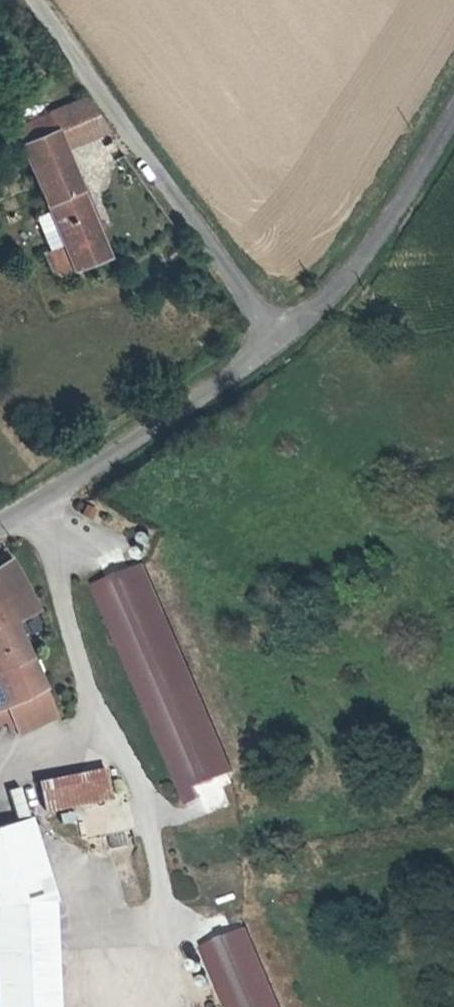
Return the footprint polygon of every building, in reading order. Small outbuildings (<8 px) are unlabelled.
[(72,107),(81,125),(94,117),(83,101),(72,107)] [(21,148),(55,132),(49,118),(15,135),(20,147),(21,148)] [(116,259),(55,132),(21,148),(70,255),(54,264),(64,287),(116,259)] [(12,551),(6,537),(0,541),(0,557),(12,551)] [(129,544),(219,761),(226,758),(136,541),(129,544)] [(193,785),(193,784),(189,773),(219,761),(129,544),(86,563),(181,790),(193,785)] [(12,551),(0,557),(0,584),(6,598),(28,587),(14,556),(12,551)] [(35,661),(6,598),(0,584),(0,678),(35,661)] [(8,708),(47,688),(35,661),(0,678),(0,712),(8,708)] [(57,708),(47,688),(8,708),(16,721),(19,727),(57,708)] [(8,708),(0,712),(0,729),(16,721),(8,708)] [(40,776),(44,810),(112,802),(108,768),(40,776)] [(45,912),(21,830),(0,834),(0,910),(45,912)] [(45,912),(0,910),(0,1006),(43,1006),(45,912)] [(219,1006),(268,1006),(231,917),(189,934),(219,1006)]
